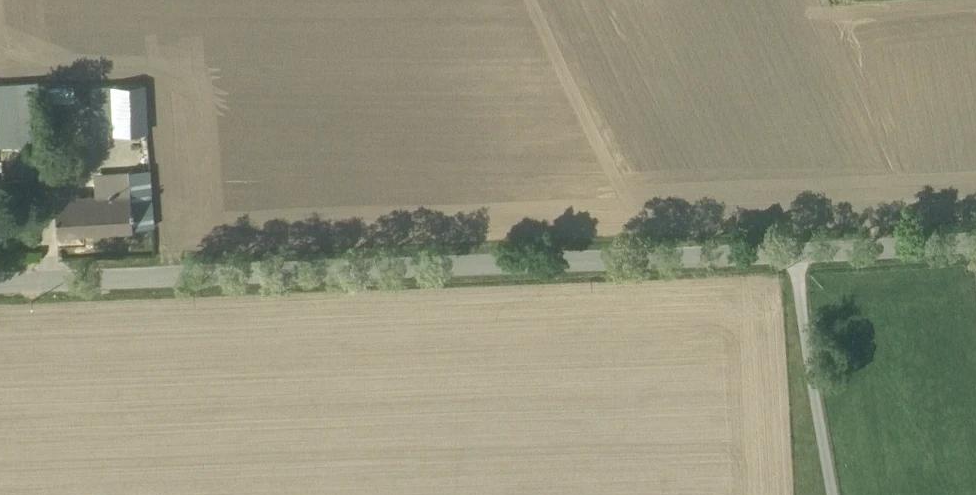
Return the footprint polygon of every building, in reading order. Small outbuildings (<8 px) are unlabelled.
[(27,78),(0,80),(0,135),(30,134),(28,82),(27,78)] [(146,129),(145,80),(88,83),(90,131),(146,129)] [(152,224),(149,166),(92,169),(93,190),(53,192),(55,229),(152,224)]
